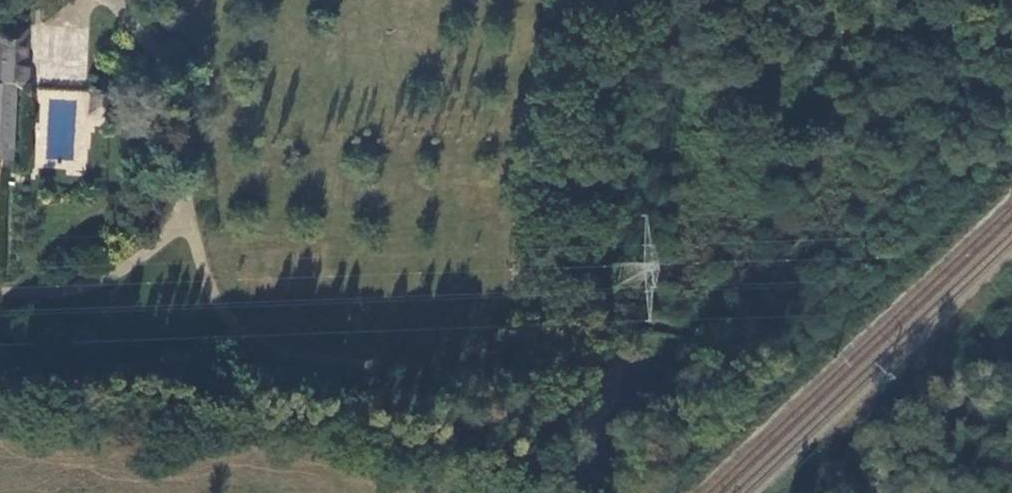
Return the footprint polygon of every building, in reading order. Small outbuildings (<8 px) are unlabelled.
[(14,86),(22,86),(24,30),(0,28),(0,85),(14,86)] [(12,161),(14,86),(0,85),(0,161),(12,161)] [(107,92),(92,92),(92,114),(106,114),(107,92)]
